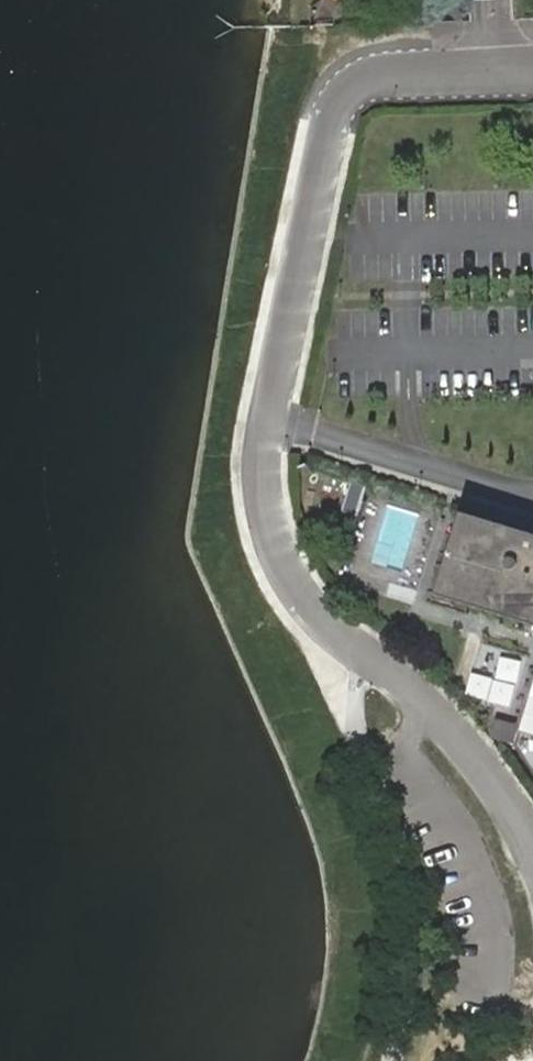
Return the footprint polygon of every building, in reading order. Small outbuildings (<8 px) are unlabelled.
[(465,514),(440,597),(532,625),(532,534),(465,514)]
